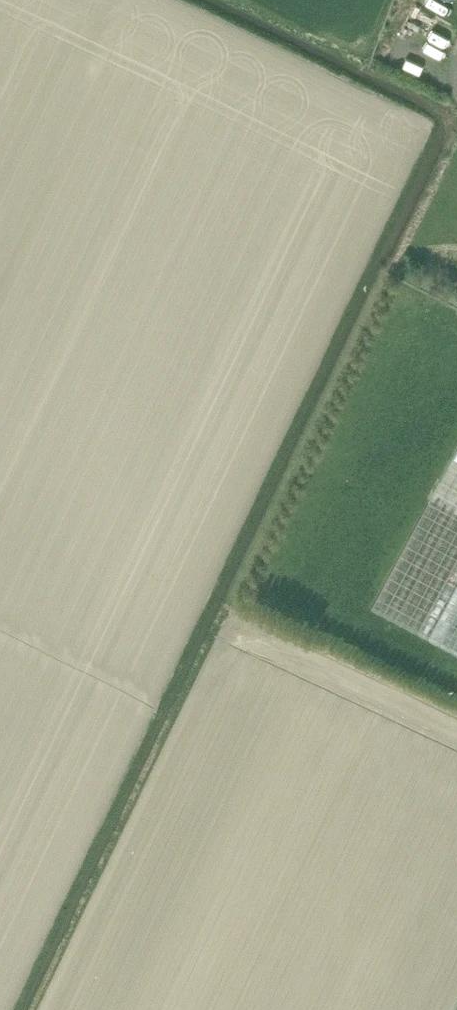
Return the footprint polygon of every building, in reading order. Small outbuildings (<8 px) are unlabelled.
[(371,605),(456,652),(456,444),(371,605)]
